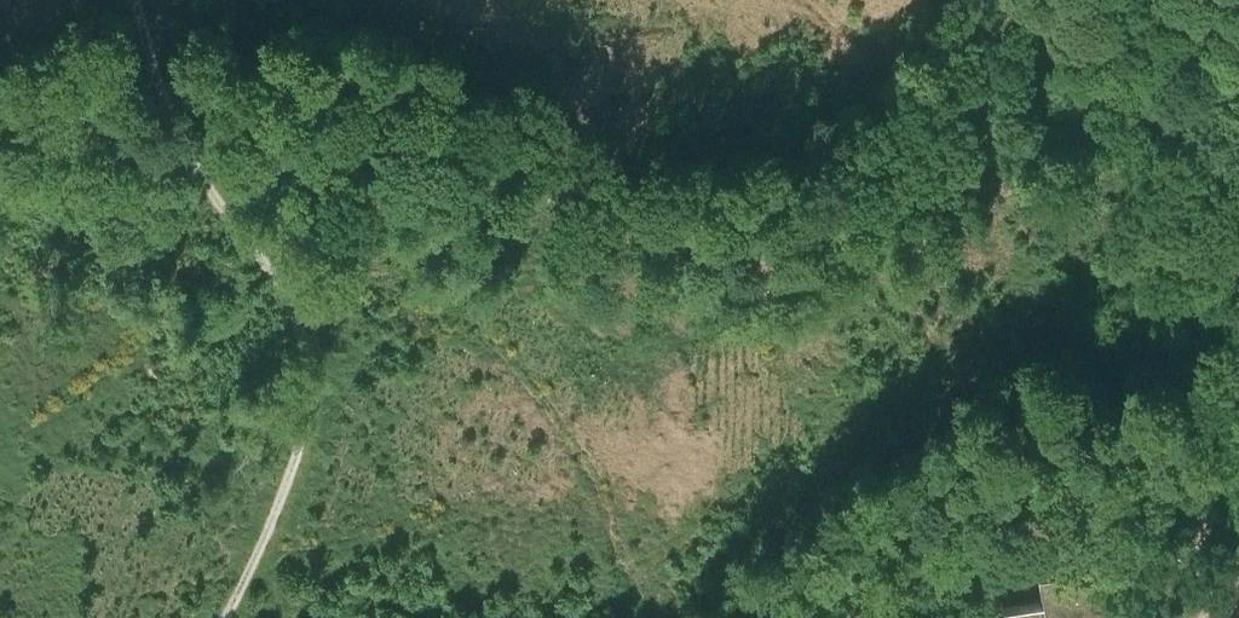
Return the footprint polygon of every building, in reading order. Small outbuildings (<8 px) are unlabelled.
[(1108,589),(1085,593),(1083,581),(1041,587),(1046,616),(1035,617),(1113,617),(1108,589)] [(1228,617),(1238,617),(1238,603),(1228,617)]
